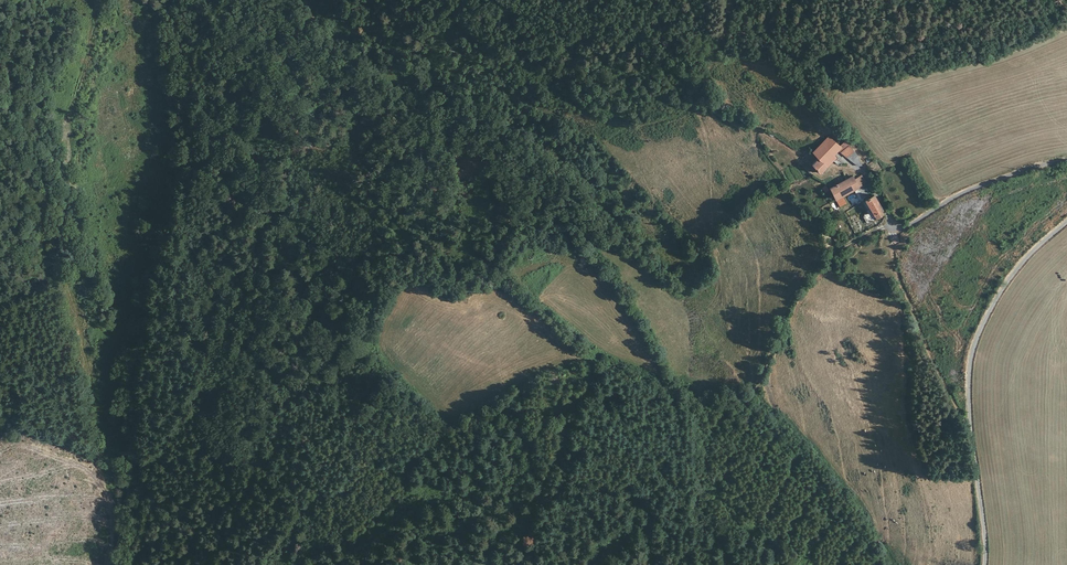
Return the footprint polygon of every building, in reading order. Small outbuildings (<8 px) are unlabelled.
[(857,155),(845,141),(838,147),(828,136),(812,151),(818,158),(812,163),(819,172),(836,157),(834,155),(838,150),(850,161),(857,155)] [(830,187),(840,206),(846,203),(842,196),(858,188),(854,179),(853,177),(830,187)] [(854,179),(858,188),(869,183),(867,178),(854,179)] [(873,215),(882,211),(873,195),(864,200),(873,215)]
